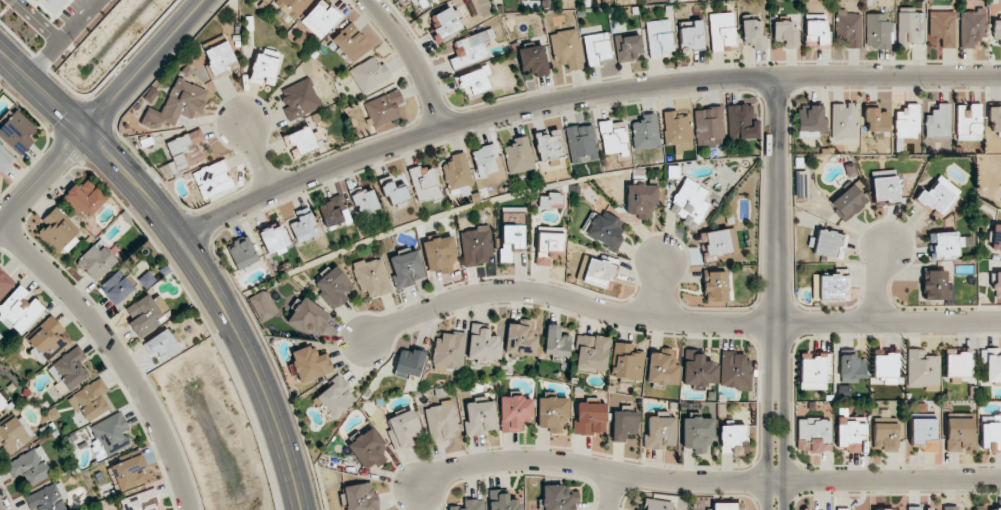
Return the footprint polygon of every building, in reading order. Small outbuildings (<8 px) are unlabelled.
[(55,17),(70,0),(35,0),(55,17)] [(310,0),(276,0),(274,3),(294,19),(310,0)] [(320,39),(341,16),(323,0),(320,0),(301,21),(320,39)] [(462,29),(450,6),(433,15),(439,27),(434,29),(440,40),(462,29)] [(898,48),(908,47),(908,42),(923,42),(922,13),(913,13),(913,8),(897,8),(898,48)] [(846,10),(836,10),(836,35),(844,35),(845,49),(861,48),(860,13),(846,13),(846,10)] [(974,47),(974,38),(987,38),(986,10),(960,11),(961,48),(974,47)] [(955,11),(929,12),(929,42),(939,42),(939,48),(955,48),(955,11)] [(711,51),(735,50),(734,13),(710,14),(711,51)] [(890,21),(885,21),(885,14),(866,13),(865,48),(890,49),(890,21)] [(826,14),(805,15),(805,45),(827,45),(826,14)] [(647,21),(649,56),(672,55),(670,20),(647,21)] [(754,50),(766,49),(766,35),(762,36),(761,20),(742,20),(743,43),(754,43),(754,50)] [(1000,39),(1000,47),(1000,20),(993,20),(993,39),(1000,39)] [(680,51),(703,51),(703,21),(679,21),(680,51)] [(797,22),(774,21),(773,41),(785,41),(784,48),(796,48),(797,22)] [(352,62),(364,51),(362,49),(369,42),(350,22),(331,39),(352,62)] [(549,34),(556,65),(567,63),(569,71),(584,68),(576,28),(549,34)] [(453,42),(458,56),(449,59),(453,70),(488,58),(483,42),(495,38),(492,29),(453,42)] [(584,35),(587,65),(610,63),(607,33),(584,35)] [(616,62),(635,61),(635,53),(641,53),(640,35),(615,36),(616,62)] [(204,50),(214,76),(237,66),(228,41),(204,50)] [(533,77),(548,75),(542,44),(517,49),(521,69),(531,67),(533,77)] [(263,83),(273,85),(279,58),(255,54),(250,78),(263,80),(263,83)] [(362,94),(390,79),(377,55),(349,70),(362,94)] [(457,74),(460,87),(469,85),(471,94),(489,90),(485,75),(490,74),(488,67),(457,74)] [(140,124),(158,131),(162,121),(174,126),(179,114),(191,119),(195,111),(200,114),(205,103),(202,102),(208,90),(176,77),(161,112),(148,106),(140,124)] [(290,120),(322,106),(308,77),(277,91),(290,120)] [(364,104),(375,128),(400,116),(395,104),(403,101),(397,88),(364,104)] [(831,104),(832,139),(857,138),(856,103),(831,104)] [(888,134),(889,111),(877,111),(878,104),(866,103),(865,131),(876,132),(876,134),(888,134)] [(950,104),(937,103),(937,113),(926,112),(925,137),(949,138),(950,104)] [(728,140),(758,139),(758,120),(753,120),(752,104),(727,105),(728,140)] [(896,138),(920,137),(919,104),(906,104),(906,110),(895,110),(896,138)] [(958,104),(957,140),(980,140),(981,105),(958,104)] [(827,136),(826,118),(823,118),(822,105),(809,106),(809,109),(797,110),(798,137),(827,136)] [(694,109),(696,146),(724,145),(722,108),(694,109)] [(988,108),(988,132),(1000,132),(1000,108),(988,108)] [(17,109),(0,127),(0,137),(20,156),(33,142),(28,137),(36,128),(17,109)] [(691,151),(690,111),(663,112),(665,146),(675,146),(675,152),(691,151)] [(635,150),(661,146),(655,114),(629,118),(635,150)] [(599,122),(603,154),(620,152),(621,156),(627,156),(624,120),(599,122)] [(598,160),(593,124),(566,127),(570,163),(598,160)] [(318,131),(312,134),(308,126),(286,136),(290,145),(294,143),(299,155),(324,144),(318,131)] [(559,129),(534,133),(538,161),(563,156),(559,129)] [(173,161),(168,163),(172,173),(210,159),(199,130),(165,142),(173,161)] [(509,174),(534,169),(527,136),(511,139),(513,146),(504,148),(509,174)] [(17,160),(0,144),(0,172),(3,174),(17,160)] [(493,158),(497,157),(495,145),(472,149),(477,177),(496,174),(493,158)] [(449,191),(473,184),(463,152),(451,155),(452,161),(441,165),(449,191)] [(233,189),(225,161),(193,170),(201,198),(233,189)] [(408,169),(418,202),(441,195),(432,168),(423,171),(421,165),(408,169)] [(889,176),(872,176),(873,201),(897,200),(896,170),(889,170),(889,176)] [(917,202),(938,219),(960,192),(939,174),(917,202)] [(390,204),(409,199),(404,183),(394,186),(391,177),(378,180),(383,195),(387,194),(390,204)] [(710,204),(702,200),(708,189),(685,178),(668,211),(684,219),(681,223),(696,231),(710,204)] [(75,184),(62,196),(85,220),(108,199),(88,179),(78,188),(75,184)] [(626,214),(639,214),(639,217),(656,217),(656,184),(626,185),(626,214)] [(868,202),(853,184),(829,203),(844,221),(868,202)] [(349,191),(353,205),(358,204),(360,214),(378,209),(371,185),(349,191)] [(352,223),(342,196),(319,204),(329,231),(352,223)] [(79,231),(56,206),(42,219),(47,224),(38,233),(61,258),(79,241),(74,236),(79,231)] [(616,252),(624,238),(617,234),(624,222),(605,211),(602,216),(595,211),(582,232),(616,252)] [(290,247),(280,223),(258,232),(268,254),(275,250),(276,252),(290,247)] [(994,224),(991,250),(1000,251),(1000,224),(994,224)] [(464,266),(492,263),(488,225),(477,226),(477,230),(461,231),(464,266)] [(501,262),(511,262),(511,250),(524,251),(525,226),(502,225),(501,262)] [(548,266),(549,258),(555,258),(555,251),(562,251),(562,227),(537,227),(536,265),(548,266)] [(731,253),(728,229),(699,233),(700,243),(704,243),(706,257),(731,253)] [(845,233),(817,230),(814,254),(842,257),(845,233)] [(958,256),(957,247),(964,247),(963,232),(928,234),(930,258),(958,256)] [(442,274),(459,270),(453,235),(423,241),(428,272),(441,269),(442,274)] [(259,263),(249,237),(226,246),(237,272),(259,263)] [(99,251),(92,245),(75,263),(96,282),(117,260),(103,247),(99,251)] [(390,257),(395,289),(416,285),(415,279),(424,278),(419,250),(409,252),(409,249),(397,250),(398,256),(390,257)] [(582,281),(610,290),(619,261),(605,256),(603,262),(590,258),(582,281)] [(392,290),(381,258),(365,263),(364,259),(351,263),(363,299),(392,290)] [(344,294),(353,286),(336,265),(315,283),(322,291),(319,294),(333,311),(347,299),(344,294)] [(15,283),(0,269),(0,300),(15,283)] [(135,286),(118,269),(99,289),(117,305),(135,286)] [(927,271),(927,281),(922,281),(923,300),(948,299),(947,270),(927,271)] [(728,271),(704,272),(704,301),(729,301),(728,271)] [(812,275),(812,301),(843,300),(843,274),(812,275)] [(34,298),(29,304),(23,299),(28,293),(20,284),(0,306),(0,318),(19,336),(45,308),(34,298)] [(248,299),(260,322),(279,311),(266,289),(248,299)] [(125,309),(132,320),(128,323),(139,339),(166,320),(160,311),(167,306),(159,295),(152,300),(148,293),(125,309)] [(320,323),(328,314),(305,296),(286,320),(314,342),(326,327),(320,323)] [(67,344),(59,334),(64,330),(52,315),(24,339),(44,363),(67,344)] [(532,320),(521,319),(520,324),(507,324),(505,354),(536,356),(537,336),(531,336),(532,320)] [(468,359),(499,360),(500,336),(490,336),(490,324),(470,324),(468,359)] [(568,357),(571,336),(559,335),(560,325),(547,324),(544,354),(568,357)] [(161,360),(180,351),(169,329),(143,341),(150,355),(157,352),(161,360)] [(465,333),(436,332),(435,366),(463,368),(465,333)] [(576,369),(607,370),(609,336),(577,335),(576,369)] [(610,377),(641,380),(644,351),(633,350),(634,344),(614,342),(610,377)] [(91,375),(81,361),(87,357),(78,345),(48,366),(66,392),(91,375)] [(289,353),(300,383),(334,371),(327,352),(317,356),(313,345),(289,353)] [(401,349),(394,370),(418,378),(426,353),(412,348),(411,352),(401,349)] [(649,352),(647,383),(676,385),(678,349),(662,348),(662,353),(649,352)] [(1000,355),(1000,349),(981,348),(981,366),(986,366),(986,382),(1000,382),(1000,355)] [(873,378),(884,377),(884,384),(898,384),(897,349),(873,350),(873,378)] [(908,386),(939,386),(939,356),(926,356),(926,350),(908,349),(908,386)] [(715,384),(715,361),(703,361),(703,350),(684,350),(684,387),(705,387),(705,384),(715,384)] [(946,377),(970,377),(969,350),(945,351),(946,377)] [(749,389),(749,353),(720,352),(720,388),(749,389)] [(826,389),(826,374),(831,374),(830,353),(800,353),(801,390),(826,389)] [(840,355),(841,382),(858,382),(858,378),(865,378),(865,359),(856,359),(856,354),(840,355)] [(357,396),(338,376),(312,400),(331,421),(357,396)] [(84,423),(109,410),(100,394),(107,390),(101,378),(69,395),(84,423)] [(532,397),(500,397),(501,432),(526,432),(526,419),(532,419),(532,397)] [(537,428),(550,428),(550,433),(567,433),(568,398),(538,397),(537,428)] [(430,440),(459,436),(454,399),(440,401),(440,406),(425,408),(430,440)] [(485,435),(485,429),(496,429),(495,402),(465,403),(466,435),(485,435)] [(606,403),(577,402),(576,421),(573,421),(573,434),(605,435),(606,403)] [(411,439),(422,435),(413,409),(387,418),(390,429),(387,430),(394,451),(413,444),(411,439)] [(639,411),(613,411),(612,441),(625,442),(625,434),(638,434),(639,411)] [(90,425),(96,439),(90,441),(97,459),(129,445),(123,430),(128,428),(121,412),(90,425)] [(0,423),(0,445),(2,444),(6,453),(34,440),(21,413),(0,423)] [(676,414),(657,414),(657,416),(648,416),(647,435),(644,435),(643,449),(665,449),(665,445),(675,446),(676,414)] [(981,450),(1000,449),(1000,415),(994,415),(994,423),(981,424),(981,450)] [(706,453),(705,443),(714,443),(713,417),(682,418),(683,448),(695,448),(695,454),(706,453)] [(836,445),(847,445),(847,452),(860,453),(860,439),(865,439),(865,417),(837,417),(836,445)] [(923,452),(937,452),(936,417),(910,417),(911,445),(922,445),(923,452)] [(798,418),(797,452),(831,453),(832,420),(798,418)] [(973,418),(947,418),(946,452),(964,452),(964,447),(973,447),(973,418)] [(874,423),(873,451),(897,452),(898,423),(874,423)] [(720,426),(720,454),(747,453),(746,425),(720,426)] [(377,465),(386,458),(381,451),(386,447),(372,427),(347,445),(364,470),(375,463),(377,465)] [(28,487),(52,475),(45,460),(47,459),(40,446),(5,464),(12,478),(21,473),(28,487)] [(152,480),(141,454),(108,468),(119,494),(152,480)] [(40,509),(70,509),(59,482),(25,496),(30,509),(33,509),(39,508),(40,509)] [(376,484),(345,485),(346,509),(377,509),(376,484)] [(543,486),(543,509),(574,509),(574,504),(578,504),(579,487),(543,486)] [(123,509),(154,509),(160,509),(155,489),(120,498),(123,509)] [(489,509),(521,509),(521,499),(508,500),(508,489),(488,490),(489,509)] [(484,498),(464,499),(464,507),(449,507),(449,509),(484,509),(484,498)] [(672,502),(644,498),(643,509),(671,509),(672,502)]
